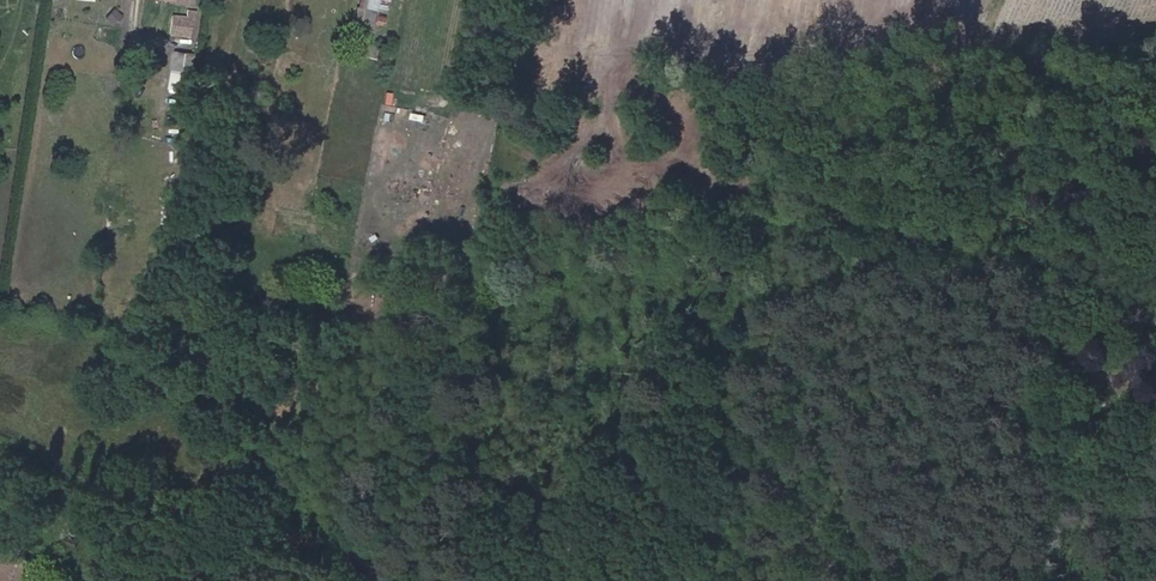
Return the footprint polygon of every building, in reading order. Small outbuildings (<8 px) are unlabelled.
[(378,0),(361,0),(360,6),(357,6),(353,25),(372,29),(378,0)] [(172,16),(170,30),(170,34),(188,37),(189,34),(190,24),(194,24),(196,11),(187,10),(186,17),(172,16)] [(175,51),(169,87),(190,92),(196,54),(175,51)] [(119,119),(122,119),(135,121),(137,106),(121,104),(119,119)] [(301,400),(296,418),(308,421),(313,403),(301,400)] [(22,558),(2,551),(0,556),(0,580),(21,580),(23,575),(17,574),(22,558)] [(21,580),(28,580),(35,563),(22,558),(17,574),(23,575),(21,580)]
